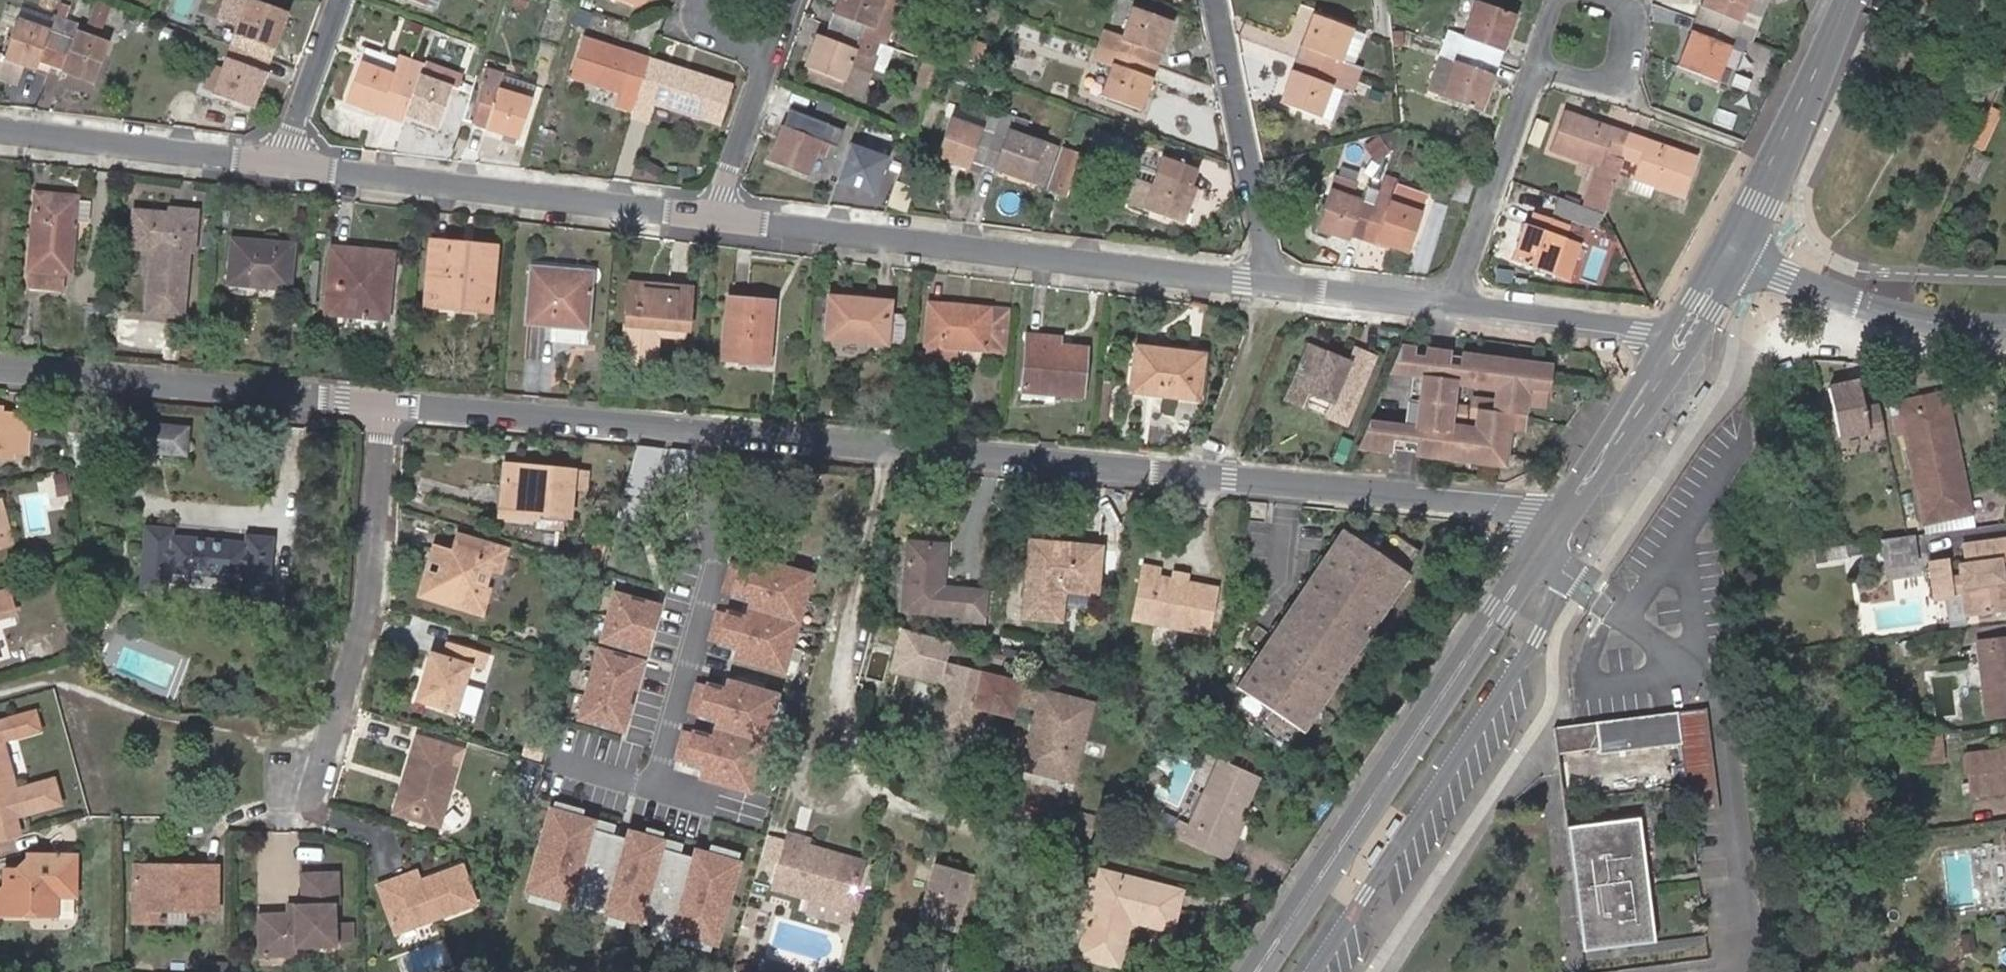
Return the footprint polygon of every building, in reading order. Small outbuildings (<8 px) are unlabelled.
[(111,4),(99,0),(95,0),(86,23),(102,29),(111,4)] [(262,55),(266,43),(269,44),(273,31),(277,33),(286,10),(259,0),(243,0),(228,43),(262,55)] [(827,25),(868,40),(873,26),(882,0),(841,0),(843,1),(838,15),(832,12),(827,25)] [(832,12),(838,15),(843,1),(841,0),(836,0),(832,12)] [(1495,57),(1500,44),(1502,45),(1506,33),(1510,34),(1517,13),(1480,0),(1476,0),(1468,20),(1454,14),(1444,39),(1460,45),(1495,57)] [(1701,6),(1703,6),(1698,20),(1705,22),(1710,8),(1706,7),(1710,0),(1703,0),(1701,6)] [(1752,5),(1754,0),(1710,0),(1706,7),(1710,8),(1705,22),(1741,35),(1752,5)] [(1100,42),(1115,47),(1148,60),(1152,48),(1155,49),(1160,36),(1164,37),(1170,18),(1130,4),(1119,35),(1105,30),(1100,42)] [(47,29),(52,16),(19,5),(15,17),(47,29)] [(1752,5),(1741,35),(1753,40),(1764,9),(1752,5)] [(273,31),(269,44),(266,43),(262,55),(269,58),(270,58),(274,46),(287,10),(286,10),(277,33),(273,31)] [(1307,47),(1305,46),(1311,33),(1306,31),(1313,13),(1311,12),(1298,43),(1303,45),(1297,59),(1302,60),(1307,47)] [(1307,47),(1302,60),(1334,73),(1357,80),(1361,69),(1354,66),(1366,33),(1351,28),(1313,13),(1306,31),(1311,33),(1305,46),(1307,47)] [(1506,33),(1502,45),(1507,47),(1519,14),(1517,13),(1510,34),(1506,33)] [(33,59),(48,65),(59,33),(64,19),(52,15),(47,29),(15,17),(1,55),(20,62),(21,59),(31,63),(33,59)] [(1160,36),(1155,49),(1152,48),(1148,60),(1157,63),(1161,51),(1172,19),(1170,18),(1164,37),(1160,36)] [(59,33),(48,65),(61,69),(62,64),(76,68),(75,72),(93,78),(107,40),(76,30),(79,24),(65,19),(59,33)] [(1724,81),(1741,35),(1705,22),(1700,35),(1698,34),(1693,46),(1688,45),(1680,65),(1724,81)] [(868,40),(827,25),(822,38),(819,37),(814,50),(810,49),(804,65),(800,77),(861,100),(872,67),(876,58),(871,56),(876,43),(868,40)] [(1678,65),(1680,65),(1688,45),(1693,46),(1698,34),(1691,32),(1678,65)] [(1403,33),(1394,34),(1395,48),(1405,47),(1403,33)] [(625,76),(641,81),(649,55),(633,50),(631,54),(607,47),(609,42),(585,34),(570,76),(621,91),(625,76)] [(814,50),(819,37),(813,34),(802,65),(804,65),(810,49),(814,50)] [(1490,70),(1495,57),(1460,45),(1444,39),(1439,55),(1442,56),(1454,60),(1448,75),(1442,91),(1482,106),(1490,84),(1487,83),(1492,71),(1490,70)] [(633,50),(609,42),(607,47),(631,54),(633,50)] [(1109,64),(1099,93),(1138,107),(1144,89),(1140,87),(1145,74),(1143,72),(1148,60),(1115,47),(1100,42),(1094,59),(1109,64)] [(256,69),(262,55),(228,43),(210,92),(250,105),(257,85),(253,83),(259,70),(256,69)] [(893,48),(876,43),(871,56),(876,58),(872,67),(885,72),(893,48)] [(377,103),(391,108),(403,73),(407,63),(363,48),(360,57),(344,98),(362,104),(363,101),(376,105),(377,103)] [(0,58),(29,69),(45,73),(48,65),(33,59),(31,63),(21,59),(20,62),(1,55),(0,58)] [(252,105),(264,72),(269,58),(262,55),(256,69),(259,70),(253,83),(257,85),(250,105),(252,105)] [(649,55),(641,81),(629,119),(647,125),(654,102),(703,118),(716,76),(692,69),(691,73),(666,64),(667,60),(649,55)] [(1448,75),(1454,60),(1442,56),(1436,70),(1448,75)] [(1291,85),(1296,72),(1297,72),(1302,60),(1297,59),(1292,71),(1289,69),(1277,100),(1280,102),(1287,83),(1291,85)] [(691,73),(692,69),(667,60),(666,64),(691,73)] [(1140,108),(1152,76),(1157,63),(1148,60),(1143,72),(1145,74),(1140,87),(1144,89),(1138,107),(1140,108)] [(1334,73),(1302,60),(1297,72),(1296,72),(1291,85),(1287,83),(1280,102),(1317,115),(1333,121),(1344,93),(1352,95),(1357,80),(1334,73)] [(403,73),(391,108),(404,112),(407,107),(421,113),(419,116),(437,122),(452,83),(460,86),(463,75),(425,61),(422,69),(407,63),(403,73)] [(935,65),(923,61),(914,85),(926,89),(935,65)] [(62,64),(61,69),(91,81),(93,78),(75,72),(76,68),(62,64)] [(61,69),(48,65),(45,73),(59,77),(61,69)] [(489,119),(488,122),(502,126),(501,132),(519,137),(531,95),(498,86),(503,71),(490,68),(476,116),(489,119)] [(535,80),(503,71),(498,86),(531,95),(535,80)] [(1497,72),(1492,71),(1487,83),(1490,84),(1482,106),(1484,106),(1497,72)] [(343,100),(374,111),(388,116),(391,108),(377,103),(376,105),(363,101),(362,104),(344,98),(343,100)] [(795,116),(811,122),(814,123),(818,111),(799,104),(795,116)] [(1996,106),(1978,143),(1988,148),(2005,110),(1996,106)] [(407,107),(404,112),(437,124),(437,122),(419,116),(421,113),(407,107)] [(1592,200),(1606,205),(1616,172),(1622,155),(1630,130),(1625,129),(1616,126),(1614,130),(1590,122),(1591,117),(1564,107),(1549,148),(1599,165),(1588,198),(1592,200)] [(391,108),(388,116),(401,121),(404,112),(391,108)] [(969,111),(966,120),(995,131),(998,121),(969,111)] [(766,158),(768,159),(777,137),(781,138),(786,125),(788,126),(792,115),(787,113),(783,125),(779,123),(766,158)] [(995,131),(984,164),(998,169),(1000,163),(1012,167),(1010,171),(1028,177),(1027,180),(1043,185),(1055,149),(1039,143),(1041,137),(1029,133),(1012,127),(1015,118),(1001,114),(998,121),(995,131)] [(777,137),(768,159),(806,175),(815,153),(819,141),(828,145),(837,148),(841,136),(825,128),(814,123),(811,122),(795,116),(792,115),(788,126),(786,125),(781,138),(777,137)] [(971,159),(984,164),(995,131),(966,120),(951,115),(937,153),(955,161),(957,157),(970,161),(971,159)] [(1614,130),(1616,126),(1591,117),(1590,122),(1614,130)] [(1031,124),(1015,118),(1012,127),(1029,133),(1031,124)] [(502,126),(488,122),(486,128),(501,132),(502,126)] [(1369,148),(1388,158),(1399,137),(1380,127),(1369,148)] [(1641,135),(1630,130),(1622,155),(1616,172),(1629,176),(1624,192),(1650,200),(1654,185),(1683,194),(1697,153),(1668,143),(1666,148),(1640,138),(1641,135)] [(1666,148),(1668,143),(1641,135),(1640,138),(1666,148)] [(839,179),(883,194),(898,152),(853,137),(839,179)] [(828,145),(819,141),(815,153),(824,157),(828,145)] [(1079,154),(1064,148),(1050,188),(1065,193),(1079,154)] [(936,156),(968,167),(981,172),(984,164),(971,159),(970,161),(957,157),(955,161),(937,153),(936,156)] [(1185,196),(1189,184),(1187,182),(1192,166),(1161,155),(1148,187),(1131,180),(1124,200),(1141,206),(1179,220),(1188,197),(1185,196)] [(1000,163),(998,169),(1027,180),(1028,177),(1010,171),(1012,167),(1000,163)] [(1372,201),(1361,235),(1375,240),(1376,234),(1389,239),(1387,243),(1409,250),(1422,210),(1387,198),(1392,183),(1395,174),(1383,170),(1372,201)] [(1465,205),(1474,179),(1460,174),(1451,200),(1465,205)] [(920,182),(902,177),(891,206),(909,211),(920,182)] [(1392,183),(1387,198),(1422,210),(1427,194),(1392,183)] [(1195,186),(1189,184),(1185,196),(1188,197),(1179,220),(1182,222),(1195,186)] [(1349,231),(1361,235),(1372,201),(1328,186),(1315,225),(1333,232),(1334,229),(1348,234),(1349,231)] [(61,271),(68,273),(74,224),(88,224),(89,203),(76,202),(76,198),(35,195),(27,288),(59,290),(61,271)] [(1585,206),(1558,196),(1553,213),(1599,229),(1603,213),(1585,206)] [(1603,213),(1606,205),(1592,200),(1588,198),(1585,206),(1603,213)] [(171,210),(171,215),(171,220),(180,220),(181,211),(171,210)] [(133,247),(152,249),(153,249),(162,250),(159,290),(149,290),(146,311),(181,315),(188,248),(194,249),(198,212),(181,211),(180,220),(171,220),(171,215),(136,212),(133,247)] [(1520,236),(1512,258),(1549,272),(1567,280),(1579,246),(1563,240),(1567,226),(1535,214),(1530,226),(1527,225),(1523,237),(1520,236)] [(1510,257),(1512,258),(1520,236),(1523,237),(1527,225),(1522,223),(1510,257)] [(1346,240),(1348,234),(1334,229),(1333,232),(1315,225),(1314,228),(1346,240)] [(1376,234),(1375,240),(1408,252),(1409,250),(1387,243),(1389,239),(1376,234)] [(235,239),(231,283),(288,287),(293,243),(235,239)] [(433,242),(429,301),(487,306),(492,247),(433,242)] [(393,257),(368,256),(368,250),(333,248),(328,312),(388,317),(393,257)] [(153,249),(152,249),(149,290),(159,290),(162,250),(153,249)] [(320,260),(311,260),(307,305),(316,306),(320,260)] [(563,279),(564,269),(529,266),(524,322),(552,324),(551,339),(586,342),(587,327),(590,280),(563,279)] [(591,271),(564,269),(563,279),(590,280),(591,271)] [(627,283),(626,291),(657,293),(658,286),(627,283)] [(657,293),(626,291),(621,361),(645,363),(648,326),(686,328),(690,288),(658,286),(657,293)] [(887,315),(888,302),(828,296),(824,337),(885,342),(887,315)] [(767,359),(772,301),(730,297),(726,355),(767,359)] [(823,299),(810,297),(809,318),(822,318),(823,299)] [(930,302),(926,340),(926,360),(943,361),(944,344),(986,346),(989,306),(930,302)] [(887,315),(885,342),(903,343),(905,317),(887,315)] [(648,326),(645,363),(651,364),(655,335),(685,337),(686,328),(648,326)] [(1028,332),(1023,386),(1081,391),(1086,345),(1059,342),(1060,335),(1028,332)] [(1129,387),(1199,395),(1203,348),(1134,342),(1129,387)] [(1347,360),(1342,358),(1340,365),(1333,362),(1335,355),(1306,345),(1290,387),(1312,395),(1332,402),(1328,416),(1349,424),(1374,355),(1353,346),(1347,360)] [(1370,419),(1361,445),(1422,452),(1425,431),(1479,437),(1479,431),(1450,426),(1451,418),(1463,419),(1465,402),(1453,401),(1452,401),(1421,398),(1424,375),(1454,380),(1497,385),(1498,377),(1452,371),(1453,352),(1396,346),(1387,371),(1412,374),(1406,422),(1370,419)] [(1425,431),(1422,452),(1440,454),(1494,461),(1495,450),(1510,452),(1512,431),(1524,432),(1526,411),(1527,401),(1542,401),(1544,373),(1533,372),(1534,361),(1475,354),(1453,352),(1452,371),(1498,377),(1497,385),(1496,395),(1473,393),(1472,419),(1480,420),(1479,431),(1479,437),(1425,431)] [(1340,365),(1342,358),(1335,355),(1333,362),(1340,365)] [(1545,362),(1534,361),(1533,372),(1544,373),(1545,362)] [(1452,401),(1454,380),(1424,375),(1421,398),(1452,401)] [(1879,404),(1865,407),(1859,380),(1829,386),(1838,434),(1867,428),(1869,437),(1885,434),(1879,404)] [(1307,409),(1312,395),(1290,387),(1285,400),(1307,409)] [(1899,399),(1901,411),(1936,404),(1947,454),(1954,453),(1964,511),(1971,509),(1945,389),(1899,399)] [(1936,404),(1901,411),(1924,519),(1964,511),(1954,453),(1947,454),(1936,404)] [(21,413),(6,413),(3,446),(18,448),(21,413)] [(56,428),(61,429),(65,463),(91,463),(86,430),(85,416),(54,413),(56,428)] [(184,443),(185,425),(131,421),(128,457),(153,459),(154,441),(184,443)] [(47,440),(49,428),(35,425),(33,438),(47,440)] [(189,426),(185,425),(184,443),(154,441),(153,459),(160,460),(161,452),(187,453),(189,426)] [(649,443),(626,441),(607,511),(628,517),(649,443)] [(682,447),(657,444),(650,473),(676,476),(682,447)] [(1495,450),(1494,461),(1509,463),(1510,452),(1495,450)] [(496,460),(496,468),(530,472),(530,462),(496,460)] [(530,472),(496,468),(493,510),(527,514),(527,509),(556,511),(560,465),(530,462),(530,472)] [(62,488),(60,469),(50,470),(53,489),(62,488)] [(546,522),(546,511),(527,509),(527,514),(528,520),(546,522)] [(167,525),(141,522),(136,580),(161,583),(162,564),(239,572),(238,590),(263,592),(268,534),(244,531),(242,539),(166,532),(167,525)] [(1880,534),(1883,558),(1918,555),(1915,530),(1880,534)] [(433,571),(419,568),(413,590),(475,609),(482,584),(480,583),(484,567),(493,570),(498,552),(498,551),(500,546),(451,531),(445,551),(440,550),(433,571)] [(1959,570),(1961,586),(1964,607),(2005,602),(2005,597),(2001,561),(2005,560),(2005,531),(1962,536),(1965,556),(1958,556),(1959,570)] [(1342,533),(1292,607),(1359,653),(1410,575),(1407,573),(1421,552),(1396,537),(1342,533)] [(946,583),(948,541),(912,538),(908,604),(987,611),(989,587),(946,583)] [(1098,592),(1103,545),(1032,538),(1023,613),(1063,617),(1067,588),(1098,592)] [(426,545),(419,568),(433,571),(440,550),(426,545)] [(1950,588),(1948,572),(1946,553),(1930,555),(1934,592),(1951,591),(1950,588)] [(716,607),(707,639),(734,647),(732,656),(780,670),(808,572),(759,558),(757,567),(729,559),(721,589),(748,597),(743,615),(716,607)] [(1188,580),(1174,578),(1159,576),(1161,568),(1145,564),(1135,616),(1210,631),(1219,586),(1188,580)] [(1189,573),(1174,570),(1174,578),(1188,580),(1189,573)] [(1959,570),(1948,572),(1950,588),(1961,586),(1959,570)] [(10,615),(4,591),(0,592),(0,617),(10,615)] [(600,639),(643,651),(656,605),(613,593),(600,639)] [(1359,653),(1292,607),(1239,685),(1245,689),(1233,709),(1273,737),(1293,745),(1303,729),(1305,731),(1359,653)] [(1019,684),(1019,682),(948,663),(954,641),(900,627),(889,671),(944,685),(935,721),(962,728),(971,723),(976,702),(1011,711),(1015,698),(1019,684)] [(420,676),(414,674),(408,695),(449,706),(462,660),(472,664),(477,648),(438,635),(434,650),(422,646),(416,667),(423,669),(420,676)] [(1978,640),(1987,715),(2005,712),(2005,636),(1978,640)] [(578,719),(621,731),(640,663),(597,650),(578,719)] [(416,667),(414,674),(420,676),(423,669),(416,667)] [(746,788),(774,692),(725,679),(723,688),(695,680),(687,710),(714,718),(709,735),(682,728),(673,758),(701,765),(698,774),(746,788)] [(1073,781),(1093,703),(1019,684),(1015,698),(1040,705),(1023,767),(1073,781)] [(1719,809),(1706,707),(1573,724),(1554,726),(1557,751),(1598,746),(1599,753),(1680,743),(1685,783),(1689,813),(1719,809)] [(5,737),(34,728),(28,710),(0,718),(0,739),(5,737)] [(405,746),(410,747),(415,730),(411,729),(405,746)] [(410,747),(402,773),(408,775),(400,805),(438,816),(460,745),(415,730),(410,747)] [(1913,737),(1916,756),(1941,753),(1939,734),(1913,737)] [(2005,789),(2005,749),(1965,754),(1970,794),(2005,789)] [(12,817),(20,814),(57,803),(48,774),(11,785),(0,752),(0,820),(12,817)] [(1191,822),(1176,816),(1167,834),(1221,859),(1241,819),(1236,816),(1256,776),(1220,759),(1191,822)] [(408,775),(402,773),(390,811),(435,825),(438,816),(400,805),(408,775)] [(595,823),(550,810),(527,891),(715,945),(738,864),(693,851),(691,858),(660,849),(662,842),(629,833),(627,839),(593,830),(595,823)] [(1640,816),(1566,824),(1583,949),(1655,941),(1646,868),(1640,816)] [(17,835),(12,817),(0,820),(0,839),(17,835)] [(852,907),(866,859),(810,843),(812,837),(792,832),(777,884),(852,907)] [(14,871),(2,871),(2,885),(0,887),(0,913),(50,913),(50,892),(69,893),(69,855),(23,856),(24,862),(14,871)] [(419,884),(417,878),(413,870),(375,884),(394,931),(473,902),(459,864),(427,875),(429,881),(419,884)] [(158,909),(180,910),(212,910),(211,866),(173,866),(173,874),(128,873),(128,909),(127,920),(158,920),(158,909)] [(970,878),(933,869),(919,928),(956,936),(970,878)] [(290,911),(283,911),(254,911),(254,954),(292,953),(292,945),(331,945),(331,941),(348,941),(348,920),(330,921),(330,903),(335,903),(334,871),(297,871),(297,902),(290,903),(290,911)] [(1085,933),(1100,874),(1092,872),(1077,931),(1085,933)] [(1177,892),(1100,874),(1085,933),(1081,948),(1119,956),(1127,921),(1168,930),(1177,892)] [(427,875),(417,878),(419,884),(429,881),(427,875)] [(180,920),(180,910),(158,909),(158,920),(180,920)] [(1972,931),(1962,931),(1963,946),(1972,946),(1972,931)] [(1116,965),(1119,956),(1081,948),(1079,957),(1116,965)] [(207,971),(222,971),(222,959),(207,959),(207,971)]
